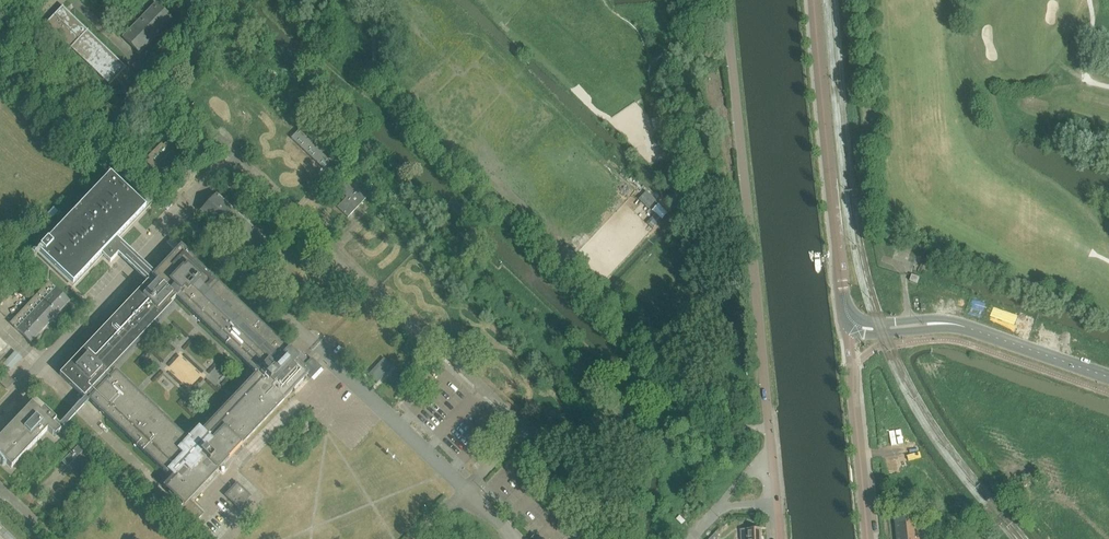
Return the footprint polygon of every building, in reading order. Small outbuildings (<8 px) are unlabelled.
[(92,7),(116,30),(125,20),(104,0),(99,0),(92,7)] [(173,18),(156,2),(123,37),(140,53),(173,18)] [(47,23),(106,80),(109,84),(120,73),(126,67),(64,6),(47,23)] [(120,73),(126,79),(133,72),(127,66),(126,67),(120,73)] [(193,74),(188,79),(192,83),(197,77),(193,74)] [(316,114),(315,116),(329,129),(338,120),(323,107),(318,112),(316,114)] [(65,110),(60,114),(68,122),(73,117),(65,110)] [(67,124),(61,130),(68,137),(74,131),(67,124)] [(299,131),(289,140),(325,173),(329,169),(338,159),(303,126),(299,131)] [(652,137),(655,148),(667,145),(664,134),(652,137)] [(151,160),(148,163),(157,172),(160,168),(162,170),(175,157),(173,155),(177,152),(168,143),(165,147),(163,145),(149,158),(151,160)] [(133,268),(147,281),(148,281),(153,285),(158,280),(153,275),(155,273),(141,260),(126,246),(118,237),(147,207),(111,173),(38,250),(74,284),(102,254),(111,262),(118,254),(133,268)] [(347,198),(337,208),(348,218),(364,201),(372,192),(353,174),(344,183),(338,190),(347,198)] [(217,193),(200,211),(249,257),(266,240),(232,208),(236,203),(222,189),(217,194),(217,193)] [(168,211),(173,205),(169,202),(164,208),(168,211)] [(175,252),(181,246),(173,238),(167,244),(175,252)] [(153,275),(158,280),(153,285),(148,281),(147,281),(59,374),(85,398),(90,392),(94,396),(90,401),(102,411),(166,472),(167,473),(168,472),(173,476),(164,486),(179,500),(175,505),(193,522),(203,513),(192,503),(189,500),(211,476),(210,474),(216,468),(217,469),(229,457),(241,444),(283,399),(291,390),(306,374),(301,369),(305,365),(290,350),(289,351),(286,348),(193,260),(194,259),(181,246),(175,252),(169,258),(155,273),(153,275)] [(912,275),(910,281),(917,284),(920,278),(912,275)] [(11,324),(31,343),(70,302),(50,283),(11,324)] [(407,337),(397,348),(403,353),(412,342),(407,337)] [(311,358),(305,365),(301,369),(306,374),(311,378),(321,367),(311,358)] [(57,428),(53,424),(56,421),(44,409),(41,413),(32,404),(0,438),(0,457),(11,468),(47,430),(53,436),(53,435),(55,437),(58,434),(90,401),(94,396),(90,392),(85,398),(57,428)] [(650,444),(652,444),(653,437),(650,437),(651,433),(644,432),(644,436),(635,435),(634,441),(643,443),(643,447),(649,448),(650,444)] [(80,444),(62,462),(67,467),(86,449),(80,444)] [(535,449),(531,445),(525,451),(529,455),(535,449)] [(534,459),(540,453),(536,450),(530,455),(534,459)] [(239,507),(249,497),(250,495),(237,482),(225,494),(239,507)] [(686,522),(680,517),(677,520),(682,526),(686,522)] [(917,517),(907,518),(896,519),(898,538),(919,538),(917,517)] [(742,531),(742,538),(761,538),(761,530),(756,530),(756,529),(755,529),(755,530),(742,531)]
